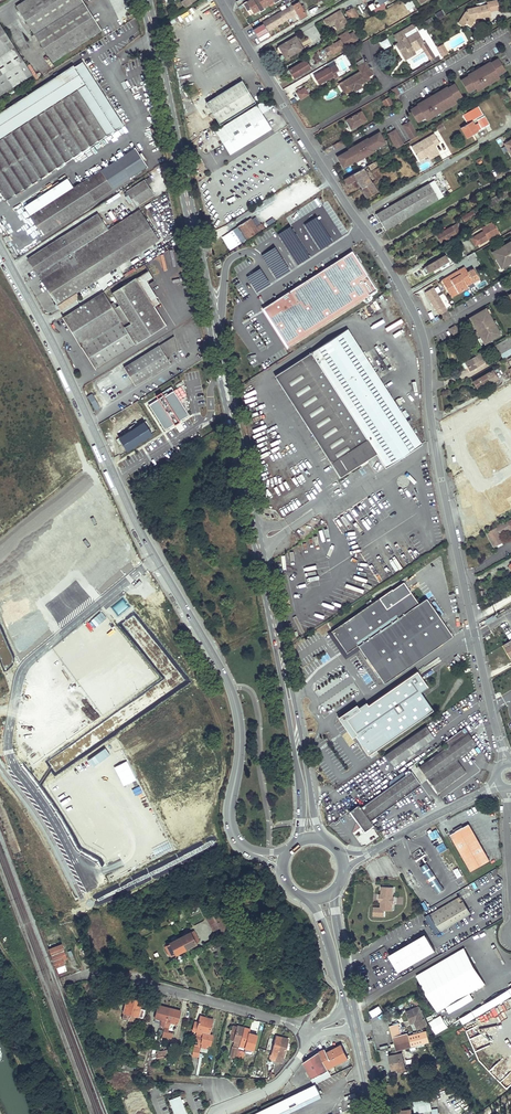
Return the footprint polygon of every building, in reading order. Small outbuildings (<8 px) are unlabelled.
[(16,6),(52,62),(102,30),(82,0),(25,0),(16,6)] [(248,11),(251,9),(254,13),(259,10),(260,12),(265,9),(264,7),(273,1),(275,4),(281,0),(250,0),(247,2),(247,1),(243,4),(248,11)] [(408,9),(415,5),(411,0),(402,0),(408,9)] [(487,3),(488,5),(467,9),(463,17),(467,20),(466,22),(471,26),(475,19),(475,17),(478,16),(478,18),(489,16),(487,12),(487,10),(489,9),(489,11),(490,12),(499,10),(497,0),(487,3)] [(299,1),(292,5),(297,14),(300,20),(307,16),(299,1)] [(373,15),(385,8),(382,2),(379,3),(379,2),(369,8),(373,15)] [(268,31),(297,14),(292,5),(263,22),(263,24),(253,30),(258,38),(268,32),(268,31)] [(358,19),(351,9),(347,11),(347,12),(350,17),(353,22),(358,19)] [(347,24),(339,11),(324,20),(327,24),(330,23),(332,26),(334,24),(338,30),(347,24)] [(33,75),(0,23),(0,96),(33,75)] [(415,28),(413,24),(394,35),(398,43),(401,48),(398,50),(403,58),(410,54),(409,51),(413,48),(413,49),(424,43),(418,32),(406,38),(404,34),(415,28)] [(343,32),(337,36),(340,40),(307,59),(311,67),(357,39),(353,32),(346,36),(343,32)] [(303,49),(296,36),(278,46),(286,58),(303,49)] [(447,50),(443,44),(438,47),(442,53),(447,50)] [(413,49),(413,48),(409,51),(410,54),(403,58),(404,60),(416,54),(413,49)] [(418,54),(408,60),(413,69),(423,63),(418,54)] [(505,71),(498,59),(486,66),(485,65),(472,73),(473,74),(460,81),(468,93),(475,89),(477,91),(481,88),(481,87),(494,80),(494,81),(499,78),(497,75),(505,71)] [(310,69),(305,60),(301,63),(300,62),(289,69),(289,70),(293,76),(294,78),(310,69)] [(74,65),(0,112),(0,189),(7,200),(124,125),(83,61),(74,67),(74,65)] [(370,70),(366,62),(358,67),(360,72),(339,84),(345,93),(354,88),(355,91),(362,86),(361,84),(369,79),(366,72),(370,70)] [(330,83),(339,77),(336,72),(333,67),(329,69),(328,68),(314,76),(319,84),(328,79),(330,83)] [(206,102),(220,124),(256,102),(242,80),(206,102)] [(410,111),(417,122),(424,118),(426,121),(431,118),(430,117),(438,112),(439,113),(444,110),(443,109),(447,107),(448,108),(456,103),(455,100),(462,96),(458,91),(456,92),(452,85),(448,88),(447,87),(439,92),(439,93),(435,96),(434,95),(422,102),(422,103),(410,111)] [(296,92),(301,100),(309,95),(304,87),(296,92)] [(382,101),(386,108),(393,104),(389,97),(382,101)] [(272,128),(263,115),(269,111),(263,103),(216,133),(230,155),(272,128)] [(366,120),(361,111),(346,120),(351,129),(366,120)] [(489,124),(484,116),(477,120),(479,123),(475,126),(473,122),(462,128),(467,137),(489,124)] [(410,122),(402,126),(411,140),(418,136),(410,122)] [(445,129),(442,124),(436,127),(439,133),(445,129)] [(403,145),(395,130),(388,135),(396,149),(403,145)] [(219,144),(212,133),(201,140),(203,144),(207,151),(219,144)] [(379,133),(372,137),(374,140),(345,156),(344,153),(337,157),(343,167),(347,165),(355,161),(355,160),(359,158),(360,160),(370,154),(369,152),(373,150),(381,146),(380,145),(385,143),(379,133)] [(434,134),(411,147),(418,160),(437,150),(434,146),(439,143),(434,134)] [(343,145),(340,141),(332,145),(335,149),(343,145)] [(134,147),(134,148),(74,187),(67,178),(24,206),(26,210),(30,216),(42,234),(146,167),(147,166),(143,159),(139,153),(135,147),(134,147)] [(380,166),(377,160),(343,180),(346,185),(357,179),(362,188),(372,183),(366,172),(365,170),(369,167),(371,170),(371,171),(380,166)] [(146,167),(42,234),(44,238),(97,204),(96,202),(148,169),(146,167)] [(153,181),(150,176),(126,192),(136,206),(154,194),(148,184),(153,181)] [(434,180),(429,183),(376,214),(385,230),(443,196),(434,180)] [(377,191),(372,183),(362,188),(361,189),(366,198),(377,191)] [(328,199),(322,190),(290,211),(292,214),(295,211),(300,218),(328,199)] [(499,203),(496,198),(475,211),(476,214),(487,207),(488,208),(499,203)] [(140,209),(108,229),(87,243),(106,273),(159,239),(140,209)] [(110,210),(107,212),(112,219),(115,217),(110,210)] [(273,217),(270,218),(259,225),(263,230),(277,220),(283,216),(278,210),(271,214),(273,217)] [(476,215),(474,211),(473,210),(462,217),(463,218),(465,221),(476,215)] [(87,243),(108,229),(98,213),(28,258),(38,274),(75,250),(87,243)] [(263,230),(259,225),(257,227),(251,218),(242,224),(250,237),(260,230),(260,231),(263,230)] [(295,223),(291,218),(280,225),(280,226),(282,228),(284,231),(295,223)] [(499,232),(493,221),(481,228),(483,231),(474,236),(479,244),(499,232)] [(303,236),(295,223),(284,231),(285,232),(288,237),(292,243),(303,236)] [(238,226),(246,239),(250,237),(242,224),(238,226)] [(460,231),(456,224),(436,235),(439,240),(445,237),(446,239),(458,232),(460,231)] [(492,252),(501,268),(510,262),(510,241),(492,252)] [(106,273),(87,243),(75,250),(95,281),(106,273)] [(275,278),(290,271),(277,245),(262,252),(275,278)] [(78,291),(95,281),(75,250),(38,274),(60,309),(79,297),(77,293),(78,292),(78,291)] [(477,256),(474,252),(467,256),(469,260),(477,256)] [(425,274),(439,266),(441,271),(451,265),(445,255),(422,268),(425,274)] [(263,308),(288,346),(375,291),(367,277),(360,282),(344,258),(263,308)] [(261,266),(246,275),(256,292),(271,282),(261,266)] [(458,270),(467,285),(479,278),(474,268),(468,272),(465,267),(458,270)] [(152,276),(148,269),(131,281),(130,279),(123,284),(124,285),(117,289),(116,288),(114,290),(115,291),(112,293),(131,322),(125,327),(121,321),(114,309),(117,307),(113,302),(110,304),(103,292),(63,317),(95,369),(136,343),(166,324),(154,306),(159,302),(155,297),(157,296),(147,280),(152,276)] [(468,287),(467,285),(458,270),(458,271),(460,274),(454,278),(452,274),(441,281),(447,290),(454,286),(458,293),(468,287)] [(454,286),(447,290),(451,297),(458,293),(454,286)] [(425,292),(438,315),(441,313),(446,310),(433,287),(425,292)] [(485,309),(469,318),(484,343),(500,334),(485,309)] [(446,310),(441,313),(444,319),(449,316),(446,310)] [(407,420),(401,412),(348,329),(275,375),(340,477),(376,453),(385,467),(422,444),(409,423),(412,421),(410,418),(407,420)] [(508,342),(507,339),(495,345),(503,359),(510,354),(508,349),(510,349),(507,343),(508,342)] [(131,362),(142,380),(171,362),(160,345),(131,362)] [(484,363),(479,354),(464,362),(465,363),(463,364),(465,368),(468,366),(470,371),(484,363)] [(498,378),(493,370),(473,382),(477,388),(489,381),(490,383),(498,378)] [(215,396),(203,377),(187,388),(190,391),(182,396),(185,402),(191,398),(197,407),(215,396)] [(146,401),(163,430),(189,415),(172,386),(146,401)] [(88,395),(94,410),(100,408),(93,393),(88,395)] [(470,425),(488,456),(493,453),(510,443),(510,401),(470,425)] [(112,419),(133,407),(131,403),(110,416),(112,419)] [(136,412),(133,407),(112,419),(115,424),(136,412)] [(411,417),(406,409),(401,412),(407,420),(410,418),(411,417)] [(144,422),(119,437),(127,450),(152,434),(144,422)] [(493,453),(497,460),(510,452),(510,443),(493,453)] [(491,485),(506,511),(510,508),(510,473),(491,485)] [(508,522),(507,520),(497,526),(497,527),(487,533),(494,546),(504,541),(501,535),(510,530),(510,521),(508,522)] [(381,567),(376,570),(382,580),(386,578),(381,567)] [(384,683),(452,637),(425,599),(418,604),(403,582),(392,590),(391,590),(331,631),(346,653),(358,645),(360,649),(384,683)] [(358,645),(346,653),(331,631),(327,634),(345,659),(360,649),(358,645)] [(428,686),(417,671),(389,690),(368,705),(366,702),(343,718),(369,755),(433,710),(420,692),(428,686)] [(498,681),(502,690),(510,686),(510,676),(498,681)] [(429,741),(421,729),(385,755),(393,767),(429,741)] [(477,744),(468,731),(465,733),(462,729),(444,742),(447,746),(419,766),(437,792),(465,771),(456,759),(477,744)] [(373,825),(370,821),(421,784),(411,771),(361,808),(358,805),(349,811),(364,832),(373,825)] [(469,824),(451,835),(472,871),(490,860),(469,824)] [(421,849),(412,855),(417,862),(426,856),(421,849)] [(420,867),(438,893),(445,888),(427,863),(420,867)] [(459,867),(453,869),(456,878),(462,876),(459,867)] [(395,904),(395,896),(393,896),(394,886),(382,886),(381,893),(380,893),(379,899),(381,899),(381,907),(374,906),(373,915),(385,916),(385,909),(393,910),(393,903),(395,904)] [(460,896),(425,917),(435,934),(471,913),(460,896)] [(219,927),(213,916),(207,919),(213,931),(219,927)] [(190,932),(180,937),(186,949),(196,943),(195,942),(199,941),(193,931),(190,933),(190,932)] [(389,953),(398,971),(436,951),(427,933),(389,953)] [(186,949),(180,937),(170,943),(166,945),(167,946),(164,947),(169,956),(171,955),(172,955),(175,953),(176,954),(186,949)] [(464,948),(416,976),(438,1012),(485,985),(464,948)] [(52,961),(54,968),(64,964),(63,960),(67,959),(65,955),(63,956),(61,951),(52,955),(54,961),(52,961)] [(128,1020),(129,1017),(135,1019),(136,1016),(142,1018),(145,1010),(140,1008),(144,995),(129,991),(122,1018),(128,1020)] [(463,1024),(488,1010),(484,1004),(459,1018),(463,1024)] [(164,1026),(169,1008),(158,1005),(155,1018),(162,1020),(161,1025),(164,1026)] [(372,1017),(383,1012),(379,1005),(369,1011),(372,1017)] [(421,1007),(408,1012),(412,1022),(415,1021),(418,1028),(428,1024),(421,1007)] [(181,1011),(169,1008),(164,1026),(162,1036),(171,1039),(172,1033),(167,1032),(170,1022),(177,1024),(181,1011)] [(441,1015),(429,1022),(435,1034),(448,1027),(441,1015)] [(201,1038),(206,1017),(201,1016),(198,1024),(194,1023),(192,1030),(196,1031),(197,1031),(195,1039),(200,1041),(201,1038)] [(213,1019),(206,1017),(201,1038),(202,1038),(201,1043),(202,1043),(207,1045),(210,1034),(209,1034),(213,1019)] [(398,1024),(390,1026),(395,1047),(397,1051),(418,1046),(417,1043),(415,1043),(414,1037),(410,1038),(408,1033),(401,1035),(398,1024)] [(233,1041),(237,1026),(233,1025),(229,1040),(233,1041)] [(238,1025),(237,1026),(233,1041),(234,1041),(233,1044),(239,1046),(244,1027),(238,1025)] [(244,1027),(239,1046),(244,1047),(245,1044),(246,1044),(249,1035),(251,1029),(244,1027)] [(429,1036),(419,1034),(418,1040),(427,1042),(429,1036)] [(275,1061),(281,1037),(275,1036),(272,1051),(271,1054),(269,1060),(275,1061)] [(288,1039),(281,1037),(275,1061),(282,1063),(283,1057),(282,1057),(283,1054),(284,1054),(288,1039)] [(319,1052),(304,1063),(314,1084),(316,1083),(331,1076),(328,1068),(348,1059),(341,1045),(327,1052),(325,1049),(319,1052)] [(421,1049),(426,1060),(430,1059),(426,1047),(421,1049)] [(402,1053),(389,1056),(393,1069),(398,1068),(405,1067),(402,1053)] [(122,1068),(132,1071),(134,1064),(124,1061),(122,1068)] [(321,1093),(316,1083),(314,1084),(304,1089),(253,1113),(278,1113),(321,1093)] [(323,1097),(321,1093),(278,1113),(288,1113),(323,1097)] [(166,1101),(172,1113),(185,1113),(176,1096),(166,1101)] [(413,1101),(415,1113),(432,1110),(430,1099),(413,1101)]
